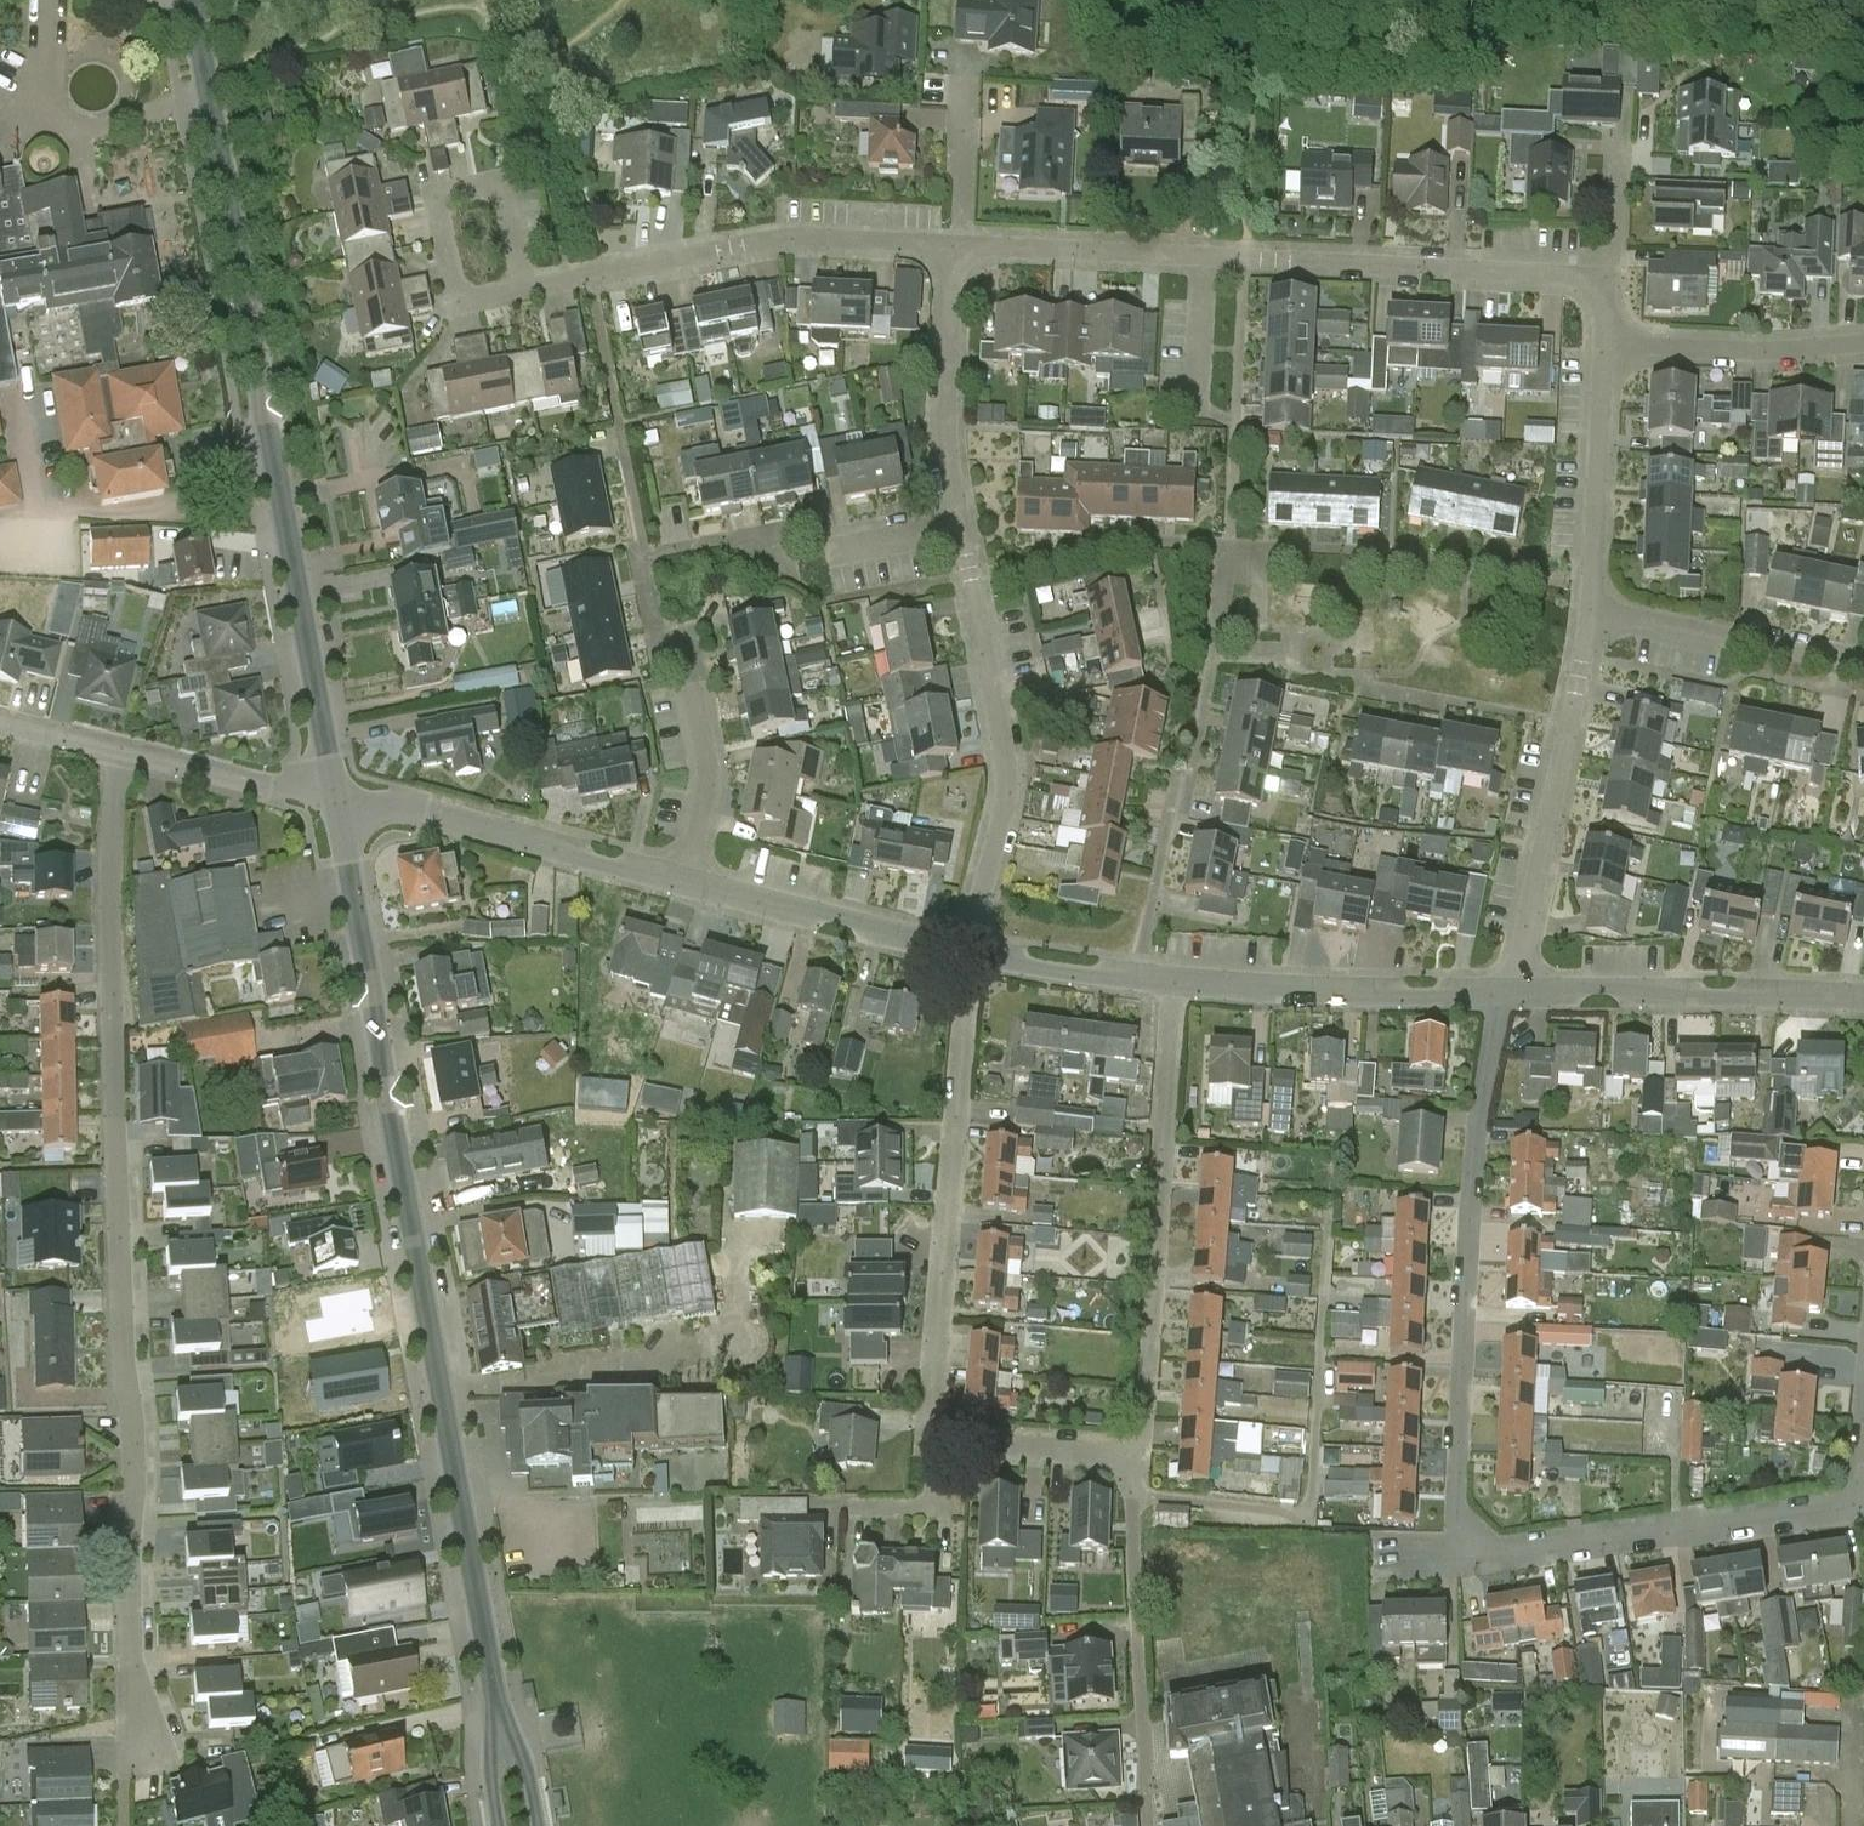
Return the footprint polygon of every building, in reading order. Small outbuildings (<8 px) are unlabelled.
[(993,0),(993,4),(960,1),(957,42),(990,45),(990,53),(1034,56),(1037,3),(993,0)] [(854,29),(853,40),(834,39),(832,79),(897,82),(898,63),(913,64),(915,23),(881,21),(881,31),(854,29)] [(429,76),(427,77),(422,52),(389,59),(394,83),(381,86),(391,135),(423,128),(429,154),(445,150),(429,76)] [(1659,65),(1637,64),(1636,98),(1658,98),(1659,65)] [(455,121),(472,118),(487,114),(477,66),(429,76),(445,150),(460,146),(455,121)] [(1619,83),(1565,80),(1563,124),(1617,127),(1619,83)] [(1082,104),(1083,83),(1052,81),(1050,102),(1082,104)] [(1738,95),(1724,95),(1678,93),(1677,125),(1736,127),(1738,95)] [(1158,171),(1158,165),(1178,166),(1179,144),(1196,145),(1198,98),(1181,98),(1180,113),(1125,110),(1122,164),(1133,164),(1133,170),(1158,171)] [(767,104),(705,116),(703,151),(727,152),(726,171),(741,171),(755,187),(774,171),(755,150),(756,132),(772,129),(767,104)] [(835,121),(870,123),(871,108),(836,106),(835,121)] [(361,112),(365,131),(385,127),(381,108),(361,112)] [(1038,115),(1038,136),(1016,135),(1015,149),(1023,150),(1021,180),(1021,195),(1069,198),(1073,117),(1038,115)] [(1475,120),(1474,135),(1501,136),(1501,135),(1501,121),(1475,120)] [(868,168),(879,169),(879,174),(898,175),(898,170),(914,170),(915,141),(899,141),(899,124),(870,123),(868,168)] [(1678,156),(1689,157),(1734,159),(1736,127),(1677,125),(1677,126),(1679,126),(1678,156)] [(1445,156),(1472,157),(1473,127),(1447,126),(1445,156)] [(623,194),(636,195),(636,206),(655,207),(656,196),(671,197),(674,164),(689,165),(690,136),(670,135),(669,146),(616,142),(614,165),(625,165),(623,194)] [(1508,169),(1529,171),(1528,204),(1565,206),(1566,186),(1569,186),(1570,157),(1541,155),(1542,137),(1510,136),(1508,169)] [(1340,160),(1304,158),(1302,209),(1351,211),(1352,189),(1369,190),(1371,157),(1340,156),(1340,160)] [(380,190),(377,174),(373,157),(325,167),(329,184),(335,215),(409,200),(406,185),(380,190)] [(1393,207),(1408,208),(1408,214),(1446,216),(1448,166),(1411,164),(1410,167),(1395,166),(1393,207)] [(1799,167),(1768,166),(1768,188),(1800,189),(1800,183),(1816,184),(1816,164),(1799,164),(1799,167)] [(95,218),(96,223),(90,224),(79,226),(72,187),(26,196),(21,170),(10,172),(4,173),(5,178),(0,179),(0,389),(16,386),(3,317),(15,315),(15,311),(25,309),(38,307),(39,311),(43,310),(45,319),(76,313),(84,361),(99,358),(100,369),(116,366),(112,344),(116,343),(122,335),(118,314),(159,306),(158,299),(148,247),(141,211),(95,218)] [(1724,187),(1685,185),(1657,184),(1656,201),(1654,201),(1652,232),(1692,234),(1712,235),(1713,219),(1724,219),(1724,187)] [(390,238),(386,221),(412,216),(409,200),(335,215),(342,248),(345,263),(392,253),(389,238),(390,238)] [(1852,262),(1850,298),(1863,299),(1863,222),(1839,221),(1837,261),(1852,262)] [(1777,254),(1762,253),(1749,253),(1748,280),(1761,280),(1760,296),(1784,296),(1783,301),(1802,302),(1803,280),(1812,280),(1813,278),(1831,279),(1834,226),(1803,225),(1803,239),(1778,238),(1777,254)] [(345,263),(349,279),(355,310),(429,295),(426,280),(400,285),(397,269),(396,269),(392,253),(345,263)] [(1669,313),(1670,307),(1704,309),(1706,274),(1714,274),(1715,256),(1691,255),(1690,271),(1650,269),(1649,306),(1654,307),(1654,312),(1669,313)] [(811,332),(812,333),(812,343),(819,349),(838,350),(839,334),(840,334),(843,290),(828,289),(828,283),(814,283),(814,288),(814,292),(786,291),(785,314),(797,314),(796,330),(811,330),(811,332)] [(773,332),(769,313),(782,311),(780,284),(736,293),(737,298),(722,301),(730,343),(732,354),(741,359),(750,357),(758,345),(756,338),(759,337),(758,335),(773,332)] [(887,296),(872,296),(873,285),(859,284),(858,290),(843,290),(840,334),(870,336),(890,336),(891,322),(886,321),(887,296)] [(413,349),(406,316),(432,311),(429,295),(355,310),(365,359),(413,349)] [(701,349),(730,343),(722,301),(720,295),(691,301),(693,307),(693,311),(681,314),(689,357),(702,354),(701,349)] [(1351,315),(1314,314),(1315,298),(1271,295),(1270,310),(1263,311),(1263,323),(1350,328),(1351,315)] [(674,360),(688,357),(689,357),(681,314),(665,317),(663,307),(633,313),(635,319),(644,361),(661,358),(663,364),(674,362),(674,360)] [(1010,357),(1023,358),(1025,313),(998,312),(997,347),(981,346),(980,364),(1010,366),(1010,357)] [(1389,312),(1387,341),(1372,341),(1372,353),(1370,394),(1386,395),(1388,371),(1416,373),(1419,313),(1389,312)] [(1048,314),(1025,313),(1023,358),(1022,377),(1039,377),(1039,368),(1043,368),(1042,372),(1066,373),(1069,315),(1048,314)] [(1462,345),(1448,345),(1449,315),(1419,313),(1416,373),(1461,375),(1462,345)] [(1086,316),(1069,315),(1066,373),(1090,374),(1090,370),(1096,370),(1095,378),(1109,379),(1113,317),(1086,316)] [(1141,319),(1113,317),(1109,379),(1154,381),(1157,319),(1141,319)] [(546,403),(559,400),(560,409),(586,404),(584,393),(579,394),(570,347),(569,347),(564,322),(548,325),(553,350),(537,353),(537,354),(522,357),(531,404),(546,401),(546,403)] [(1312,354),(1313,338),(1350,340),(1350,328),(1263,323),(1262,338),(1269,338),(1268,351),(1312,354)] [(1508,337),(1505,337),(1505,329),(1479,328),(1479,336),(1462,335),(1462,345),(1461,375),(1462,375),(1461,388),(1475,388),(1476,375),(1506,377),(1508,337)] [(522,357),(506,360),(506,359),(490,362),(485,337),(469,340),(483,415),(516,409),(515,407),(531,404),(522,357)] [(1506,377),(1522,377),(1522,395),(1550,397),(1551,368),(1536,367),(1538,339),(1508,337),(1506,377)] [(442,371),(442,373),(425,376),(435,423),(451,420),(451,421),(483,415),(469,340),(453,343),(458,368),(442,371)] [(1268,351),(1267,365),(1260,365),(1259,379),(1348,383),(1349,371),(1312,369),(1312,354),(1268,351)] [(338,394),(348,378),(321,363),(312,379),(338,394)] [(169,370),(119,378),(116,366),(100,369),(91,370),(92,376),(53,382),(66,454),(90,450),(93,470),(100,507),(162,496),(155,459),(153,459),(150,439),(180,434),(180,432),(169,370)] [(902,406),(896,370),(878,374),(885,409),(902,406)] [(1265,407),(1273,408),(1272,432),(1309,434),(1311,393),(1368,396),(1369,384),(1348,383),(1259,379),(1258,392),(1266,393),(1265,407)] [(1703,404),(1694,404),(1695,386),(1651,383),(1650,400),(1645,400),(1644,411),(1712,415),(1713,401),(1703,400),(1703,404)] [(666,385),(667,408),(689,407),(687,384),(666,385)] [(1731,416),(1751,416),(1751,399),(1751,387),(1731,387),(1730,415),(1731,416)] [(1781,463),(1782,444),(1799,445),(1800,401),(1769,400),(1768,427),(1754,426),(1753,462),(1781,463)] [(1799,445),(1815,445),(1814,472),(1842,474),(1844,419),(1830,418),(1831,402),(1800,401),(1799,445)] [(1848,446),(1863,447),(1863,406),(1850,405),(1848,446)] [(723,434),(743,430),(742,420),(738,406),(719,410),(723,434)] [(977,423),(1001,423),(1002,409),(977,408),(977,423)] [(711,411),(690,415),(691,425),(712,421),(711,411)] [(1069,429),(1103,429),(1104,411),(1070,411),(1069,429)] [(1692,457),(1692,441),(1693,423),(1702,424),(1702,428),(1730,429),(1731,416),(1730,416),(1712,416),(1712,415),(1644,411),(1643,423),(1649,424),(1648,439),(1662,440),(1661,455),(1692,457)] [(779,456),(761,460),(759,447),(762,446),(757,422),(751,418),(742,420),(743,430),(746,448),(758,505),(787,499),(779,456)] [(1372,418),(1372,436),(1413,437),(1413,418),(1372,418)] [(1460,423),(1459,442),(1500,442),(1500,423),(1460,423)] [(685,452),(717,446),(713,425),(681,431),(685,452)] [(1524,443),(1552,443),(1552,426),(1524,425),(1524,443)] [(443,451),(438,428),(406,434),(411,458),(443,451)] [(880,450),(864,453),(873,497),(902,492),(898,470),(896,461),(894,452),(908,449),(904,429),(877,434),(880,450)] [(789,440),(792,453),(779,456),(787,499),(813,494),(804,451),(801,437),(789,440)] [(845,503),(873,497),(864,453),(849,456),(846,441),(835,443),(835,442),(818,445),(825,474),(838,471),(845,503)] [(1392,446),(1364,444),(1363,463),(1385,464),(1386,455),(1392,456),(1392,446)] [(737,464),(724,467),(733,510),(758,505),(746,448),(735,450),(737,464)] [(685,483),(696,481),(703,516),(733,510),(724,467),(721,468),(717,449),(680,456),(681,463),(685,483)] [(1125,453),(1124,471),(1107,470),(1105,519),(1134,521),(1137,454),(1125,453)] [(1165,472),(1149,472),(1149,454),(1137,454),(1134,521),(1163,522),(1165,472)] [(1847,472),(1862,473),(1863,473),(1863,461),(1863,455),(1848,455),(1847,472)] [(1195,483),(1195,474),(1196,456),(1183,456),(1182,473),(1165,472),(1163,522),(1193,523),(1194,502),(1209,502),(1209,484),(1195,483)] [(1747,484),(1748,460),(1722,459),(1721,483),(1747,484)] [(551,471),(558,507),(605,498),(598,462),(551,471)] [(1268,527),(1305,529),(1309,464),(1301,464),(1300,481),(1271,480),(1268,527)] [(1317,465),(1309,464),(1305,529),(1341,530),(1344,483),(1316,482),(1317,465)] [(1019,466),(1019,483),(1017,533),(1046,534),(1048,484),(1032,484),(1033,467),(1019,466)] [(22,508),(15,467),(0,470),(0,512),(22,508)] [(1707,470),(1693,469),(1649,467),(1648,485),(1640,485),(1640,495),(1691,497),(1692,482),(1706,483),(1707,470)] [(1064,485),(1048,484),(1046,534),(1075,535),(1078,469),(1065,468),(1064,485)] [(1107,470),(1078,469),(1075,535),(1087,536),(1088,519),(1105,519),(1107,470)] [(1456,469),(1453,480),(1444,526),(1479,533),(1489,488),(1460,482),(1463,470),(1456,469)] [(1408,519),(1444,526),(1453,480),(1417,473),(1408,519)] [(1381,485),(1344,483),(1341,530),(1379,532),(1381,485)] [(1525,495),(1489,488),(1479,533),(1515,541),(1525,495)] [(419,491),(378,499),(381,517),(378,518),(381,531),(384,530),(385,539),(400,536),(405,562),(413,561),(453,553),(451,541),(446,517),(444,518),(441,504),(423,508),(419,491)] [(1690,514),(1691,497),(1640,495),(1639,504),(1647,505),(1646,523),(1705,526),(1705,515),(1690,514)] [(612,533),(605,498),(558,507),(566,542),(612,533)] [(514,514),(451,527),(453,541),(456,553),(456,554),(504,545),(518,543),(520,542),(514,514)] [(1833,523),(1816,519),(1810,547),(1827,551),(1833,523)] [(1646,523),(1645,541),(1638,541),(1637,550),(1688,553),(1689,537),(1704,538),(1705,526),(1646,523)] [(145,532),(90,534),(91,572),(147,570),(145,532)] [(1766,579),(1769,540),(1744,539),(1742,578),(1766,579)] [(211,584),(210,579),(213,578),(211,566),(208,567),(205,548),(170,555),(173,568),(156,571),(161,593),(170,591),(211,584)] [(1643,579),(1679,581),(1678,593),(1699,594),(1699,582),(1687,581),(1688,553),(1637,550),(1637,560),(1644,561),(1643,579)] [(1775,615),(1776,608),(1794,611),(1806,554),(1793,552),(1790,566),(1774,562),(1763,613),(1775,615)] [(1794,611),(1810,615),(1809,622),(1819,625),(1829,574),(1814,571),(1817,556),(1806,554),(1794,611)] [(443,563),(444,572),(471,570),(470,561),(443,563)] [(562,573),(570,611),(616,602),(608,564),(562,573)] [(1855,588),(1863,590),(1863,568),(1859,567),(1857,580),(1829,574),(1819,625),(1828,626),(1829,619),(1848,623),(1855,588)] [(393,602),(397,603),(399,618),(475,604),(490,601),(487,588),(473,591),(472,587),(438,593),(435,577),(393,585),(394,589),(391,592),(393,602)] [(76,612),(105,613),(107,587),(82,586),(76,612)] [(1074,611),(1089,608),(1093,624),(1129,616),(1123,588),(1071,599),(1074,611)] [(570,611),(577,648),(624,638),(616,602),(570,611)] [(447,645),(444,627),(478,621),(475,604),(399,618),(402,634),(399,637),(401,647),(405,649),(406,653),(408,652),(412,672),(432,668),(429,648),(447,645)] [(777,645),(772,619),(784,616),(782,604),(762,608),(764,620),(729,627),(733,645),(724,647),(726,656),(777,645)] [(871,632),(881,629),(886,655),(928,648),(923,620),(908,623),(905,606),(867,613),(871,632)] [(176,684),(177,685),(213,678),(212,677),(228,674),(226,660),(247,656),(250,651),(243,613),(239,610),(194,619),(199,643),(190,645),(194,664),(183,667),(186,682),(176,684)] [(53,615),(47,636),(67,641),(72,620),(53,615)] [(1093,624),(1096,640),(1081,644),(1083,654),(1135,643),(1129,616),(1093,624)] [(86,661),(77,700),(122,711),(133,666),(115,662),(120,644),(105,641),(108,627),(81,621),(72,658),(86,661)] [(16,685),(20,672),(52,680),(60,649),(27,641),(28,637),(0,630),(0,681),(16,685)] [(631,676),(624,638),(577,648),(585,686),(631,676)] [(1141,671),(1135,643),(1083,654),(1086,665),(1101,662),(1105,679),(1141,671)] [(728,666),(737,665),(740,681),(797,670),(808,668),(806,656),(781,662),(777,645),(726,656),(728,666)] [(886,655),(891,680),(881,682),(884,699),(922,692),(918,675),(933,672),(928,648),(886,655)] [(517,670),(516,668),(452,680),(455,700),(520,688),(540,684),(537,666),(517,670)] [(740,681),(744,699),(736,701),(737,709),(789,700),(803,696),(797,670),(740,681)] [(215,692),(213,678),(177,685),(179,700),(194,697),(199,724),(216,721),(219,738),(241,734),(247,737),(257,736),(261,731),(265,730),(256,684),(215,692)] [(1716,716),(1721,692),(1670,681),(1665,705),(1716,716)] [(639,690),(619,694),(624,721),(644,717),(639,690)] [(502,697),(509,730),(532,725),(530,715),(538,713),(534,691),(502,697)] [(1120,691),(1119,696),(1114,695),(1108,724),(1161,735),(1167,705),(1130,698),(1131,693),(1120,691)] [(925,708),(922,692),(884,699),(894,743),(911,739),(953,732),(947,704),(925,708)] [(1228,705),(1225,719),(1275,728),(1281,700),(1237,692),(1234,706),(1228,705)] [(792,716),(789,700),(737,709),(739,720),(748,718),(752,737),(795,728),(809,725),(806,712),(792,716)] [(1625,709),(1621,727),(1614,726),(1612,735),(1662,747),(1668,719),(1679,722),(1682,710),(1662,706),(1660,716),(1625,709)] [(1765,721),(1749,717),(1750,709),(1739,707),(1738,715),(1737,715),(1728,758),(1744,762),(1742,775),(1746,776),(1742,794),(1750,796),(1754,777),(1765,721)] [(859,708),(845,711),(853,749),(867,746),(859,708)] [(477,760),(473,738),(498,733),(494,711),(438,721),(439,724),(417,728),(424,768),(454,763),(456,778),(480,773),(478,760),(477,760)] [(1769,767),(1783,770),(1794,718),(1785,716),(1782,725),(1765,721),(1754,777),(1766,780),(1769,767)] [(1783,770),(1811,776),(1809,789),(1820,791),(1824,769),(1813,767),(1820,733),(1802,729),(1804,720),(1794,718),(1783,770)] [(1230,731),(1227,747),(1270,755),(1275,728),(1225,719),(1223,730),(1230,731)] [(1293,719),(1290,731),(1311,735),(1313,724),(1293,719)] [(1360,784),(1363,770),(1378,773),(1388,721),(1378,720),(1377,728),(1358,725),(1350,768),(1347,781),(1360,784)] [(1414,736),(1396,732),(1398,723),(1388,721),(1378,773),(1394,776),(1391,790),(1403,792),(1414,736)] [(1108,724),(1103,752),(1156,763),(1161,735),(1108,724)] [(1432,784),(1434,784),(1431,802),(1442,804),(1444,793),(1458,796),(1472,727),(1462,725),(1460,734),(1443,731),(1432,784)] [(1498,741),(1480,738),(1482,729),(1472,727),(1458,796),(1460,796),(1463,779),(1489,784),(1487,797),(1499,799),(1502,778),(1491,777),(1498,741)] [(1434,731),(1432,739),(1414,736),(1403,792),(1415,795),(1418,781),(1432,784),(1443,731),(1442,730),(1441,732),(1434,731)] [(1308,747),(1311,735),(1290,731),(1288,742),(1308,747)] [(957,757),(953,732),(911,739),(894,743),(899,768),(907,767),(911,783),(947,776),(944,760),(957,757)] [(1617,746),(1613,764),(1670,776),(1673,764),(1659,762),(1662,747),(1612,735),(1610,745),(1617,746)] [(1863,782),(1863,735),(1856,736),(1858,782),(1863,782)] [(644,745),(627,748),(625,738),(598,743),(601,758),(600,758),(608,798),(636,792),(633,779),(649,776),(644,745)] [(795,800),(798,785),(818,788),(824,755),(776,745),(772,762),(756,759),(749,790),(795,800)] [(1227,747),(1224,760),(1217,759),(1215,773),(1265,782),(1270,755),(1227,747)] [(1078,760),(1093,763),(1090,779),(1127,786),(1132,760),(1156,764),(1156,763),(1103,752),(1096,751),(1080,748),(1078,760)] [(608,798),(600,758),(572,763),(571,759),(556,762),(562,794),(578,791),(580,804),(608,798)] [(1613,764),(1610,782),(1602,780),(1600,790),(1651,800),(1654,786),(1668,788),(1670,776),(1613,764)] [(33,844),(39,817),(1,809),(9,772),(0,770),(0,837),(33,844)] [(1216,801),(1225,803),(1220,827),(1248,832),(1252,808),(1260,810),(1265,782),(1215,773),(1213,784),(1219,785),(1216,801)] [(1281,773),(1279,785),(1301,789),(1303,777),(1281,773)] [(1090,779),(1087,795),(1051,788),(1049,798),(1054,799),(1122,812),(1127,786),(1090,779)] [(1299,801),(1301,789),(1279,785),(1277,797),(1299,801)] [(811,820),(791,815),(795,800),(749,790),(742,823),(761,827),(757,842),(805,851),(811,820)] [(1661,818),(1648,815),(1651,800),(1600,790),(1598,799),(1606,801),(1602,819),(1659,831),(1661,818)] [(1083,818),(1080,834),(1125,842),(1117,840),(1122,812),(1054,799),(1052,812),(1083,818)] [(227,820),(199,825),(198,823),(175,827),(171,808),(144,813),(153,860),(179,856),(179,853),(203,849),(207,868),(255,860),(247,819),(228,823),(227,820)] [(902,874),(910,834),(909,834),(912,819),(899,816),(893,818),(890,815),(870,811),(862,851),(877,855),(874,869),(902,874)] [(1188,840),(1195,841),(1190,867),(1232,875),(1237,849),(1247,851),(1247,849),(1254,850),(1257,834),(1248,832),(1220,827),(1220,828),(1192,822),(1188,840)] [(936,835),(935,839),(910,834),(902,874),(930,880),(932,867),(947,869),(953,838),(936,835)] [(1088,836),(1085,851),(1064,846),(1061,858),(1068,859),(1120,869),(1125,842),(1080,834),(1088,836)] [(1423,836),(1419,849),(1444,856),(1448,843),(1423,836)] [(1644,853),(1630,850),(1587,842),(1583,860),(1576,859),(1574,868),(1625,878),(1628,863),(1641,865),(1644,853)] [(1297,873),(1304,846),(1289,843),(1282,869),(1297,873)] [(1469,861),(1487,865),(1492,848),(1473,843),(1469,861)] [(33,901),(70,900),(70,864),(37,865),(38,847),(0,844),(0,871),(11,871),(11,887),(29,887),(29,901),(33,901)] [(1097,910),(1101,894),(1115,897),(1120,869),(1068,859),(1066,870),(1081,873),(1078,890),(1060,890),(1058,902),(1097,910)] [(1374,892),(1348,887),(1339,928),(1366,933),(1373,896),(1391,899),(1398,863),(1379,860),(1374,892)] [(461,904),(458,884),(454,864),(440,866),(439,861),(400,869),(406,900),(402,902),(404,910),(408,911),(409,914),(461,904)] [(1440,883),(1425,880),(1427,868),(1398,863),(1391,899),(1409,903),(1406,919),(1432,924),(1440,883)] [(1298,905),(1316,908),(1313,923),(1339,928),(1348,887),(1351,870),(1325,864),(1324,871),(1306,868),(1302,885),(1298,905)] [(1248,878),(1232,875),(1190,867),(1185,894),(1202,897),(1198,915),(1233,922),(1237,903),(1243,904),(1248,878)] [(1628,906),(1619,905),(1625,878),(1574,868),(1572,878),(1579,879),(1576,897),(1592,901),(1586,933),(1621,940),(1628,906)] [(201,977),(251,967),(251,965),(283,959),(279,935),(255,939),(244,872),(183,883),(181,873),(130,882),(137,1031),(180,1024),(209,1020),(201,977)] [(1737,893),(1711,888),(1713,878),(1698,874),(1692,903),(1705,906),(1699,933),(1727,939),(1737,893)] [(1769,874),(1763,899),(1737,893),(1727,939),(1753,945),(1759,917),(1774,920),(1783,877),(1769,874)] [(1458,929),(1461,913),(1480,917),(1487,881),(1468,878),(1465,888),(1440,883),(1432,924),(1458,929)] [(1826,898),(1813,895),(1816,884),(1788,878),(1777,929),(1791,932),(1790,938),(1817,943),(1826,898)] [(1655,933),(1678,939),(1690,892),(1667,886),(1655,933)] [(1854,903),(1826,898),(1817,943),(1844,949),(1850,921),(1863,924),(1863,888),(1857,887),(1854,903)] [(532,909),(531,940),(548,940),(549,910),(532,909)] [(578,911),(559,910),(557,941),(577,942),(578,911)] [(525,924),(490,926),(491,943),(526,941),(525,924)] [(618,953),(611,979),(651,990),(649,997),(667,1003),(678,966),(656,960),(663,937),(663,936),(641,930),(642,927),(630,924),(629,927),(625,926),(618,953)] [(70,940),(33,940),(13,939),(13,959),(17,959),(17,973),(33,973),(70,973),(70,940)] [(700,972),(678,966),(667,1003),(719,1017),(726,991),(727,992),(736,958),(707,950),(700,972)] [(445,960),(447,970),(416,975),(424,1018),(457,1012),(457,1010),(477,1007),(491,1004),(482,957),(470,959),(470,956),(445,960)] [(0,959),(0,988),(12,988),(10,958),(0,959)] [(723,1005),(747,1012),(735,1055),(759,1062),(761,1056),(770,1026),(773,1014),(775,1005),(754,999),(763,966),(736,958),(727,992),(723,1005)] [(254,987),(261,985),(265,1005),(292,1000),(285,959),(283,959),(251,965),(251,967),(254,987)] [(822,1052),(830,1021),(840,987),(807,977),(798,1011),(811,1015),(802,1046),(822,1052)] [(921,1007),(906,1003),(907,1000),(871,992),(866,991),(860,1017),(886,1023),(883,1035),(913,1042),(921,1007)] [(38,1004),(39,1042),(71,1042),(70,1004),(38,1004)] [(25,1018),(24,1005),(7,1006),(7,1018),(25,1018)] [(247,1014),(209,1020),(180,1024),(187,1066),(212,1062),(214,1070),(256,1063),(247,1014)] [(773,1014),(770,1026),(761,1056),(762,1057),(765,1046),(785,1051),(793,1019),(773,1014)] [(486,1015),(456,1019),(460,1042),(490,1038),(486,1015)] [(1033,1074),(1035,1055),(1063,1058),(1066,1028),(1025,1023),(1021,1053),(1014,1052),(1012,1071),(1033,1074)] [(1103,1107),(1105,1083),(1108,1065),(1104,1065),(1107,1033),(1066,1028),(1063,1058),(1061,1074),(1084,1077),(1086,1061),(1093,1062),(1087,1101),(1103,1107)] [(1139,1066),(1134,1066),(1138,1037),(1107,1033),(1104,1065),(1108,1065),(1105,1083),(1136,1087),(1139,1066)] [(1443,1096),(1445,1076),(1446,1050),(1444,1050),(1444,1036),(1414,1034),(1412,1069),(1403,1069),(1402,1093),(1425,1095),(1443,1096)] [(25,1056),(25,1041),(0,1042),(0,1057),(25,1056)] [(39,1042),(40,1079),(71,1079),(71,1042),(39,1042)] [(540,1054),(554,1069),(567,1057),(554,1042),(540,1054)] [(1602,1072),(1593,1072),(1595,1044),(1557,1042),(1556,1057),(1527,1055),(1524,1092),(1555,1094),(1556,1078),(1575,1080),(1576,1073),(1584,1074),(1583,1093),(1600,1094),(1602,1072)] [(862,1049),(842,1044),(830,1097),(861,1104),(869,1071),(857,1068),(862,1049)] [(1209,1092),(1232,1093),(1230,1128),(1261,1130),(1262,1127),(1267,1128),(1270,1107),(1262,1107),(1264,1074),(1250,1073),(1251,1047),(1211,1045),(1209,1092)] [(1664,1067),(1646,1066),(1647,1047),(1615,1045),(1613,1083),(1644,1085),(1642,1118),(1662,1119),(1665,1082),(1664,1082),(1664,1067)] [(1311,1087),(1327,1088),(1325,1137),(1352,1138),(1353,1110),(1356,1110),(1357,1100),(1355,1100),(1358,1071),(1342,1071),(1343,1052),(1312,1050),(1311,1087)] [(1744,1050),(1741,1055),(1720,1055),(1719,1088),(1754,1088),(1754,1050),(1744,1050)] [(493,1069),(474,1073),(470,1051),(432,1059),(442,1112),(480,1105),(478,1094),(498,1089),(493,1069)] [(1720,1055),(1716,1055),(1716,1051),(1706,1051),(1703,1055),(1676,1054),(1676,1082),(1665,1082),(1662,1119),(1661,1138),(1675,1139),(1675,1142),(1696,1143),(1696,1138),(1713,1138),(1714,1125),(1706,1126),(1706,1129),(1690,1130),(1690,1107),(1677,1107),(1677,1097),(1693,1098),(1693,1100),(1715,1100),(1715,1103),(1719,1103),(1719,1088),(1720,1055)] [(301,1063),(271,1068),(270,1061),(257,1063),(265,1107),(277,1105),(281,1130),(309,1125),(306,1103),(308,1103),(309,1107),(343,1101),(335,1053),(300,1059),(301,1063)] [(1766,1096),(1762,1140),(1777,1143),(1794,1143),(1797,1101),(1797,1082),(1818,1083),(1817,1102),(1841,1103),(1842,1054),(1798,1053),(1798,1065),(1786,1064),(1785,1082),(1773,1081),(1773,1096),(1766,1096)] [(1359,1066),(1358,1071),(1355,1100),(1357,1100),(1373,1101),(1376,1067),(1359,1066)] [(192,1092),(175,1093),(174,1071),(139,1072),(140,1092),(137,1093),(138,1105),(140,1105),(141,1126),(166,1125),(167,1141),(200,1141),(192,1092)] [(1272,1073),(1270,1107),(1267,1128),(1267,1135),(1289,1137),(1295,1075),(1272,1073)] [(1015,1128),(1043,1131),(1054,1132),(1056,1111),(1059,1082),(1029,1078),(1027,1100),(1018,1099),(1015,1128)] [(11,1079),(0,1080),(0,1092),(11,1092),(11,1079)] [(26,1094),(26,1079),(11,1079),(11,1092),(11,1094),(26,1094)] [(40,1079),(40,1115),(72,1116),(71,1079),(40,1079)] [(614,1085),(610,1113),(626,1115),(629,1087),(614,1085)] [(642,1101),(639,1112),(661,1117),(663,1105),(642,1101)] [(1441,1128),(1413,1126),(1414,1106),(1384,1104),(1382,1123),(1402,1125),(1398,1174),(1437,1177),(1441,1128)] [(744,1107),(723,1107),(723,1123),(744,1123),(744,1107)] [(1714,1125),(1713,1138),(1728,1138),(1729,1108),(1713,1108),(1714,1125)] [(506,1110),(482,1115),(484,1127),(508,1122),(506,1110)] [(1096,1115),(1056,1111),(1054,1132),(1071,1135),(1093,1137),(1096,1115)] [(72,1116),(40,1115),(0,1117),(0,1136),(41,1135),(41,1154),(73,1154),(72,1116)] [(1662,1119),(1642,1118),(1637,1118),(1636,1137),(1661,1138),(1662,1119)] [(837,1151),(857,1151),(857,1166),(900,1166),(900,1141),(867,1140),(866,1124),(836,1124),(837,1151)] [(540,1133),(444,1150),(451,1188),(547,1171),(540,1133)] [(1776,1166),(1777,1143),(1762,1140),(1733,1138),(1731,1162),(1776,1166)] [(260,1179),(263,1196),(281,1192),(282,1197),(323,1190),(316,1154),(275,1162),(272,1143),(271,1139),(254,1139),(233,1142),(240,1182),(260,1179)] [(1032,1145),(1017,1143),(988,1141),(985,1177),(1014,1179),(1034,1181),(1035,1164),(1031,1164),(1032,1145)] [(1515,1144),(1513,1180),(1553,1182),(1553,1163),(1558,1163),(1559,1147),(1515,1144)] [(797,1220),(799,1149),(736,1148),(734,1219),(788,1220),(797,1220)] [(1780,1152),(1777,1188),(1832,1193),(1835,1161),(1805,1159),(1805,1154),(1780,1152)] [(1203,1163),(1200,1194),(1257,1198),(1258,1181),(1231,1179),(1232,1166),(1203,1163)] [(1586,1165),(1566,1165),(1566,1181),(1586,1181),(1586,1165)] [(857,1166),(857,1181),(835,1181),(835,1208),(865,1207),(865,1192),(900,1191),(900,1166),(857,1166)] [(148,1169),(150,1195),(195,1193),(193,1167),(148,1169)] [(572,1173),(575,1188),(597,1183),(594,1168),(572,1173)] [(0,1177),(0,1192),(1,1202),(19,1201),(17,1176),(0,1177)] [(1028,1194),(1013,1193),(1014,1179),(985,1177),(982,1211),(1026,1215),(1028,1194)] [(1693,1179),(1691,1198),(1704,1199),(1706,1181),(1693,1179)] [(1511,1215),(1539,1217),(1557,1217),(1558,1202),(1563,1202),(1561,1228),(1591,1230),(1592,1202),(1565,1201),(1566,1183),(1553,1182),(1513,1180),(1511,1215)] [(1799,1223),(1799,1218),(1830,1221),(1832,1193),(1777,1188),(1788,1190),(1786,1204),(1773,1202),(1771,1220),(1799,1223)] [(207,1192),(195,1193),(150,1195),(151,1207),(162,1206),(163,1223),(208,1220),(207,1192)] [(1227,1226),(1228,1214),(1239,1214),(1240,1207),(1256,1208),(1257,1198),(1200,1194),(1198,1224),(1227,1226)] [(1692,1223),(1736,1227),(1738,1211),(1704,1208),(1705,1201),(1692,1199),(1691,1207),(1693,1207),(1692,1223)] [(603,1210),(602,1208),(579,1208),(572,1208),(573,1240),(586,1240),(610,1240),(610,1259),(644,1256),(644,1252),(669,1251),(668,1205),(640,1206),(640,1210),(603,1210)] [(800,1206),(802,1231),(835,1230),(834,1205),(800,1206)] [(1397,1207),(1396,1230),(1366,1229),(1365,1243),(1425,1246),(1426,1228),(1427,1228),(1428,1208),(1397,1207)] [(1030,1226),(1050,1227),(1051,1210),(1031,1209),(1030,1226)] [(77,1214),(20,1215),(21,1246),(34,1246),(34,1268),(78,1267),(77,1214)] [(459,1230),(466,1276),(548,1262),(541,1216),(459,1230)] [(334,1220),(284,1229),(288,1248),(308,1245),(313,1275),(355,1268),(350,1237),(338,1239),(334,1220)] [(856,1222),(856,1242),(870,1242),(871,1222),(856,1222)] [(1226,1239),(1227,1226),(1198,1224),(1196,1253),(1252,1258),(1253,1247),(1239,1246),(1239,1239),(1226,1239)] [(1607,1251),(1608,1241),(1608,1232),(1587,1231),(1563,1229),(1562,1245),(1561,1248),(1607,1251)] [(1059,1233),(1036,1231),(1035,1244),(1058,1246),(1059,1233)] [(1766,1234),(1746,1232),(1743,1257),(1764,1259),(1766,1234)] [(220,1234),(192,1235),(193,1250),(165,1252),(167,1279),(211,1277),(210,1249),(221,1249),(221,1241),(220,1234)] [(1284,1238),(1282,1261),(1310,1263),(1312,1240),(1284,1238)] [(1776,1267),(1774,1283),(1824,1288),(1826,1260),(1810,1258),(1811,1242),(1779,1238),(1776,1267)] [(1510,1239),(1508,1275),(1552,1277),(1554,1241),(1510,1239)] [(1020,1278),(1023,1244),(980,1240),(977,1275),(1005,1278),(1005,1277),(1020,1278)] [(1394,1258),(1393,1281),(1425,1283),(1426,1264),(1424,1263),(1425,1246),(1365,1243),(1364,1257),(1394,1258)] [(892,1244),(855,1244),(855,1262),(850,1262),(850,1302),(850,1305),(901,1306),(901,1308),(906,1308),(906,1272),(889,1272),(889,1264),(892,1264),(892,1244)] [(518,1335),(559,1328),(561,1344),(715,1317),(704,1252),(668,1257),(550,1276),(550,1275),(521,1279),(520,1278),(486,1284),(488,1294),(467,1297),(480,1376),(523,1369),(523,1365),(518,1335)] [(1223,1286),(1224,1273),(1236,1273),(1237,1267),(1251,1268),(1252,1258),(1196,1253),(1193,1284),(1223,1286)] [(1375,1279),(1375,1266),(1352,1265),(1352,1279),(1375,1279)] [(1005,1278),(977,1275),(974,1310),(1001,1313),(1018,1314),(1020,1293),(1004,1291),(1005,1278)] [(1507,1310),(1534,1311),(1551,1312),(1552,1277),(1508,1275),(1507,1310)] [(225,1302),(223,1276),(211,1277),(167,1279),(167,1289),(179,1289),(180,1305),(225,1302)] [(1288,1278),(1286,1300),(1309,1302),(1311,1280),(1288,1278)] [(1393,1281),(1392,1304),(1362,1303),(1361,1317),(1422,1320),(1423,1301),(1424,1302),(1425,1283),(1393,1281)] [(1774,1283),(1773,1299),(1771,1327),(1803,1330),(1804,1314),(1821,1316),(1824,1288),(1774,1283)] [(322,1319),(304,1322),(308,1345),(374,1333),(371,1318),(367,1319),(366,1312),(372,1311),(368,1290),(318,1299),(322,1319)] [(27,1320),(33,1320),(34,1390),(73,1389),(71,1316),(70,1316),(70,1294),(26,1296),(27,1320)] [(1286,1302),(1255,1299),(1254,1314),(1285,1317),(1286,1302)] [(225,1302),(180,1305),(181,1320),(169,1321),(170,1331),(226,1327),(225,1302)] [(850,1305),(850,1302),(845,1302),(845,1338),(851,1338),(851,1365),(887,1365),(887,1347),(883,1347),(883,1338),(901,1338),(901,1308),(901,1306),(850,1305)] [(1192,1303),(1189,1334),(1219,1336),(1221,1305),(1192,1303)] [(1027,1314),(1027,1323),(1047,1324),(1048,1309),(1028,1308),(1027,1314)] [(1554,1308),(1554,1318),(1578,1320),(1578,1309),(1554,1308)] [(1690,1309),(1688,1332),(1707,1334),(1709,1311),(1690,1309)] [(1752,1312),(1725,1310),(1722,1335),(1749,1337),(1752,1312)] [(1421,1338),(1422,1320),(1361,1317),(1329,1316),(1329,1342),(1361,1343),(1361,1331),(1391,1332),(1389,1356),(1421,1358),(1422,1338),(1421,1338)] [(1228,1337),(1246,1338),(1247,1327),(1229,1325),(1228,1337)] [(197,1357),(198,1372),(227,1370),(226,1355),(228,1355),(226,1327),(170,1331),(172,1359),(197,1357)] [(1546,1329),(1545,1348),(1590,1350),(1591,1331),(1546,1329)] [(1217,1366),(1219,1336),(1189,1334),(1187,1363),(1217,1366)] [(1245,1349),(1246,1338),(1228,1337),(1228,1347),(1245,1349)] [(1015,1343),(1000,1342),(971,1339),(968,1374),(997,1377),(998,1362),(1013,1363),(1015,1343)] [(1533,1383),(1549,1384),(1565,1386),(1565,1371),(1534,1369),(1535,1346),(1504,1344),(1502,1365),(1504,1365),(1503,1382),(1533,1384),(1533,1383)] [(373,1360),(316,1370),(320,1397),(348,1392),(350,1406),(380,1401),(373,1360)] [(782,1360),(781,1394),(810,1395),(811,1360),(782,1360)] [(1215,1384),(1217,1366),(1187,1363),(1185,1393),(1242,1397),(1242,1386),(1215,1384)] [(1750,1395),(1778,1398),(1776,1414),(1813,1417),(1816,1385),(1783,1383),(1785,1367),(1753,1364),(1750,1395)] [(1338,1367),(1337,1390),(1348,1391),(1363,1391),(1364,1368),(1338,1367)] [(1011,1392),(996,1391),(997,1377),(968,1374),(965,1410),(1009,1413),(1011,1392)] [(1310,1379),(1274,1375),(1272,1399),(1308,1402),(1310,1379)] [(1387,1413),(1418,1415),(1418,1396),(1420,1397),(1421,1377),(1388,1375),(1387,1413)] [(220,1421),(219,1395),(230,1394),(230,1380),(201,1381),(201,1396),(174,1397),(176,1423),(220,1421)] [(1531,1421),(1533,1384),(1503,1382),(1502,1400),(1501,1400),(1500,1419),(1531,1421)] [(1604,1387),(1565,1386),(1549,1384),(1548,1397),(1562,1398),(1562,1405),(1604,1407),(1604,1387)] [(1613,1405),(1634,1409),(1636,1395),(1615,1391),(1613,1405)] [(1212,1425),(1213,1413),(1225,1413),(1225,1407),(1254,1408),(1255,1399),(1242,1398),(1242,1397),(1185,1393),(1183,1423),(1212,1425)] [(1329,1411),(1339,1412),(1373,1413),(1373,1398),(1330,1396),(1329,1411)] [(511,1448),(512,1468),(512,1474),(528,1473),(528,1470),(572,1468),(573,1474),(573,1488),(584,1488),(593,1487),(593,1484),(615,1483),(614,1472),(634,1472),(633,1456),(725,1453),(723,1398),(679,1398),(660,1398),(588,1397),(588,1399),(529,1399),(501,1399),(502,1423),(505,1423),(506,1448),(511,1448)] [(819,1433),(832,1434),(829,1469),(845,1471),(845,1466),(873,1469),(876,1430),(860,1429),(862,1410),(822,1406),(819,1433)] [(1386,1428),(1385,1450),(1417,1452),(1418,1432),(1417,1432),(1418,1415),(1387,1413),(1373,1413),(1339,1412),(1338,1425),(1386,1428)] [(1757,1445),(1773,1446),(1773,1448),(1811,1451),(1813,1417),(1776,1414),(1761,1412),(1757,1445)] [(1086,1416),(1085,1426),(1101,1428),(1103,1418),(1086,1416)] [(1531,1421),(1500,1419),(1499,1438),(1500,1438),(1499,1456),(1530,1457),(1545,1458),(1562,1459),(1561,1445),(1530,1444),(1531,1421)] [(188,1434),(189,1450),(234,1448),(232,1420),(220,1421),(176,1423),(176,1435),(188,1434)] [(1701,1468),(1704,1422),(1683,1421),(1680,1467),(1701,1468)] [(1224,1438),(1211,1437),(1212,1425),(1183,1423),(1180,1453),(1237,1456),(1237,1445),(1223,1444),(1224,1438)] [(20,1425),(22,1484),(79,1482),(78,1441),(64,1441),(63,1424),(20,1425)] [(279,1427),(265,1428),(266,1443),(281,1442),(280,1436),(279,1427)] [(339,1474),(320,1478),(323,1494),(357,1488),(354,1474),(398,1466),(392,1428),(333,1439),(339,1474)] [(280,1445),(262,1447),(264,1472),(281,1471),(280,1445)] [(178,1467),(178,1468),(179,1478),(224,1475),(236,1475),(234,1448),(189,1450),(190,1466),(178,1467)] [(1385,1450),(1384,1475),(1328,1472),(1328,1484),(1353,1485),(1353,1487),(1369,1488),(1383,1489),(1414,1490),(1415,1471),(1416,1471),(1417,1452),(1385,1450)] [(1208,1485),(1208,1473),(1220,1473),(1221,1467),(1228,1467),(1228,1464),(1234,1465),(1233,1475),(1279,1479),(1277,1504),(1298,1506),(1300,1477),(1302,1477),(1303,1463),(1261,1460),(1261,1458),(1237,1456),(1180,1453),(1178,1483),(1208,1485)] [(1530,1457),(1499,1456),(1498,1473),(1496,1473),(1495,1494),(1527,1495),(1529,1471),(1530,1457)] [(1585,1483),(1586,1461),(1562,1459),(1545,1458),(1544,1472),(1558,1473),(1558,1482),(1585,1483)] [(226,1502),(224,1475),(179,1478),(181,1504),(226,1502)] [(286,1502),(301,1500),(298,1475),(283,1477),(286,1502)] [(1368,1500),(1369,1488),(1353,1487),(1352,1499),(1368,1500)] [(1413,1506),(1414,1490),(1383,1489),(1382,1525),(1414,1527),(1414,1506),(1413,1506)] [(410,1505),(367,1513),(363,1495),(331,1500),(335,1520),(349,1517),(354,1547),(415,1536),(410,1505)] [(983,1495),(981,1550),(1015,1551),(1014,1563),(1041,1564),(1042,1535),(1017,1535),(1018,1496),(983,1495)] [(1061,1539),(1061,1567),(1080,1568),(1080,1552),(1107,1553),(1108,1498),(1074,1497),(1072,1539),(1061,1539)] [(23,1502),(25,1554),(80,1553),(79,1501),(23,1502)] [(809,1504),(741,1505),(741,1527),(765,1527),(765,1580),(822,1580),(822,1525),(809,1525),(809,1504)] [(1188,1532),(1189,1510),(1156,1508),(1155,1530),(1188,1532)] [(185,1568),(230,1566),(228,1541),(240,1541),(239,1525),(205,1527),(206,1541),(183,1543),(185,1568)] [(1833,1603),(1831,1589),(1850,1586),(1844,1548),(1811,1553),(1819,1605),(1833,1603)] [(25,1554),(26,1609),(82,1607),(80,1553),(25,1554)] [(1803,1607),(1819,1605),(1811,1553),(1777,1558),(1783,1597),(1802,1594),(1803,1607)] [(891,1596),(901,1596),(902,1556),(874,1555),(874,1556),(861,1555),(853,1568),(859,1580),(858,1615),(891,1616),(891,1596)] [(950,1581),(934,1580),(935,1557),(902,1556),(901,1596),(921,1597),(921,1611),(949,1612),(950,1581)] [(1750,1617),(1747,1602),(1764,1599),(1758,1561),(1725,1566),(1733,1619),(1750,1617)] [(197,1579),(198,1595),(243,1593),(241,1566),(230,1566),(185,1568),(186,1580),(197,1579)] [(277,1566),(266,1566),(267,1578),(278,1578),(277,1566)] [(1718,1621),(1733,1619),(1725,1566),(1692,1571),(1697,1610),(1716,1607),(1718,1621)] [(349,1620),(369,1617),(421,1608),(414,1569),(386,1574),(386,1571),(374,1573),(375,1576),(353,1579),(352,1575),(319,1581),(322,1600),(345,1596),(349,1620)] [(1674,1618),(1672,1602),(1667,1575),(1629,1581),(1633,1609),(1636,1625),(1674,1618)] [(1596,1636),(1594,1617),(1617,1613),(1612,1582),(1572,1588),(1577,1619),(1580,1619),(1583,1638),(1596,1636)] [(1051,1588),(1050,1616),(1077,1617),(1078,1589),(1051,1588)] [(1863,1594),(1844,1592),(1841,1631),(1844,1631),(1843,1649),(1859,1651),(1863,1594)] [(243,1593),(198,1595),(199,1611),(188,1612),(188,1622),(233,1621),(245,1620),(243,1593)] [(1540,1595),(1511,1600),(1516,1634),(1533,1631),(1536,1645),(1564,1641),(1559,1610),(1543,1613),(1540,1595)] [(291,1599),(278,1600),(278,1617),(292,1616),(291,1599)] [(1501,1636),(1516,1634),(1511,1600),(1484,1604),(1487,1622),(1471,1625),(1475,1655),(1503,1651),(1501,1636)] [(1792,1601),(1775,1603),(1782,1652),(1785,1665),(1788,1686),(1797,1685),(1792,1651),(1800,1649),(1792,1601)] [(1782,1652),(1775,1603),(1758,1606),(1766,1655),(1782,1652)] [(26,1609),(27,1661),(83,1660),(82,1607),(26,1609)] [(1039,1634),(1040,1608),(995,1607),(994,1633),(1039,1634)] [(1414,1650),(1415,1650),(1416,1668),(1446,1668),(1446,1650),(1446,1608),(1414,1609),(1414,1650)] [(1401,1662),(1400,1650),(1414,1650),(1414,1609),(1368,1609),(1369,1662),(1401,1662)] [(1704,1616),(1684,1616),(1685,1672),(1705,1672),(1704,1616)] [(235,1647),(233,1621),(188,1622),(190,1650),(235,1647)] [(317,1639),(314,1623),(294,1627),(298,1643),(317,1639)] [(1049,1660),(1047,1635),(999,1639),(1001,1664),(1049,1660)] [(409,1652),(373,1659),(369,1638),(333,1644),(337,1667),(347,1665),(354,1703),(416,1691),(409,1652)] [(1639,1691),(1679,1692),(1679,1639),(1659,1639),(1658,1670),(1639,1670),(1639,1691)] [(1109,1650),(1052,1654),(1053,1669),(1062,1668),(1062,1674),(1068,1674),(1070,1706),(1112,1704),(1109,1650)] [(1577,1683),(1573,1653),(1550,1656),(1553,1678),(1545,1679),(1546,1688),(1577,1683)] [(1603,1690),(1599,1653),(1577,1655),(1580,1682),(1581,1692),(1603,1690)] [(1533,1656),(1521,1658),(1526,1691),(1539,1691),(1537,1680),(1533,1656)] [(84,1712),(83,1660),(27,1661),(29,1713),(84,1712)] [(1762,1670),(1764,1689),(1785,1686),(1783,1667),(1762,1670)] [(1459,1703),(1459,1674),(1444,1674),(1445,1698),(1440,1698),(1440,1704),(1438,1704),(1439,1735),(1463,1734),(1462,1703),(1459,1703)] [(1606,1678),(1608,1692),(1632,1689),(1629,1674),(1606,1678)] [(193,1705),(238,1702),(237,1676),(192,1679),(193,1705)] [(1273,1741),(1278,1740),(1277,1734),(1278,1734),(1274,1710),(1278,1709),(1274,1687),(1167,1707),(1168,1723),(1169,1760),(1187,1759),(1195,1806),(1182,1808),(1185,1823),(1168,1825),(1303,1825),(1302,1803),(1298,1798),(1288,1799),(1286,1757),(1279,1758),(1277,1745),(1274,1746),(1273,1741)] [(1522,1695),(1492,1696),(1493,1715),(1522,1714),(1522,1695)] [(1672,1720),(1677,1701),(1659,1696),(1654,1716),(1672,1720)] [(1718,1762),(1774,1765),(1777,1702),(1726,1699),(1724,1725),(1720,1725),(1718,1762)] [(251,1730),(250,1702),(238,1702),(193,1705),(194,1716),(206,1715),(207,1732),(251,1730)] [(882,1702),(837,1702),(837,1732),(882,1733),(882,1702)] [(1777,1702),(1774,1765),(1837,1768),(1838,1734),(1838,1731),(1803,1729),(1804,1704),(1777,1702)] [(805,1739),(805,1704),(774,1704),(774,1739),(805,1739)] [(1025,1742),(1054,1740),(1053,1723),(1024,1725),(1025,1742)] [(334,1787),(351,1783),(351,1785),(403,1773),(394,1736),(342,1748),(343,1752),(326,1756),(334,1787)] [(1116,1737),(1065,1740),(1068,1792),(1119,1789),(1116,1737)] [(828,1746),(828,1776),(869,1776),(869,1746),(828,1746)] [(1467,1747),(1471,1814),(1492,1812),(1487,1746),(1467,1747)] [(1348,1750),(1329,1750),(1330,1794),(1349,1793),(1348,1750)] [(60,1753),(27,1754),(27,1773),(29,1773),(30,1809),(88,1806),(87,1773),(61,1773),(60,1753)] [(934,1753),(933,1776),(949,1777),(950,1753),(934,1753)] [(172,1786),(175,1801),(172,1801),(178,1825),(182,1825),(205,1820),(206,1823),(230,1817),(232,1825),(252,1825),(253,1825),(250,1813),(257,1811),(244,1757),(220,1763),(223,1774),(172,1786)] [(1411,1816),(1414,1816),(1412,1790),(1404,1781),(1384,1782),(1385,1793),(1369,1796),(1372,1825),(1412,1825),(1411,1816)] [(1774,1783),(1772,1783),(1771,1815),(1803,1817),(1804,1785),(1774,1783)] [(440,1803),(437,1804),(433,1784),(376,1795),(382,1825),(443,1825),(440,1803)] [(1688,1785),(1689,1815),(1708,1814),(1707,1784),(1688,1785)] [(1600,1793),(1564,1794),(1565,1816),(1576,1816),(1576,1825),(1601,1825),(1600,1793)] [(1452,1825),(1471,1825),(1469,1795),(1450,1796),(1452,1825)] [(1630,1806),(1631,1825),(1679,1825),(1679,1805),(1630,1806)] [(30,1825),(88,1825),(88,1806),(30,1809),(30,1825)] [(1524,1823),(1524,1812),(1497,1812),(1498,1823),(1482,1824),(1482,1825),(1524,1825),(1524,1823)]
